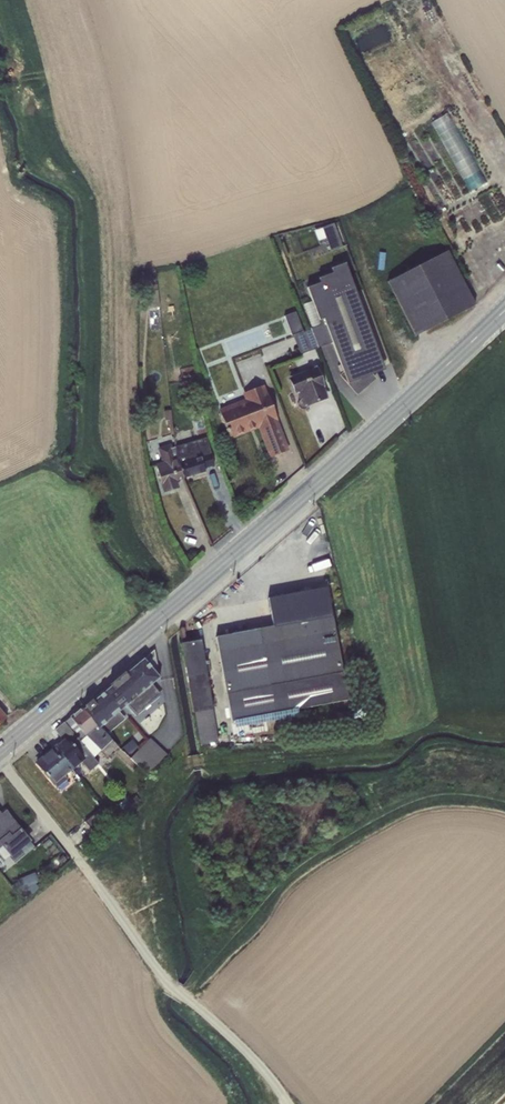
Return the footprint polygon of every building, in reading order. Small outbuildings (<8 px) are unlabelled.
[(453,109),(435,118),(470,190),(488,182),(453,109)] [(334,223),(322,227),(330,251),(342,247),(334,223)] [(448,252),(387,282),(415,336),(474,305),(470,297),(448,252)] [(372,374),(385,370),(345,263),(331,268),(333,273),(318,279),(320,283),(307,288),(311,301),(303,304),(311,328),(310,329),(317,348),(332,342),(343,372),(339,376),(356,395),(375,379),(372,374)] [(146,285),(148,309),(159,308),(157,285),(146,285)] [(295,312),(284,316),(291,336),(293,335),(300,355),(317,348),(310,329),(302,332),(295,312)] [(290,375),(288,376),(295,393),(297,392),(300,399),(299,400),(298,401),(297,402),(297,403),(297,405),(297,406),(298,407),(298,408),(301,409),(302,409),(305,409),(306,408),(307,407),(307,405),(326,398),(321,387),(322,386),(314,366),(313,367),(313,368),(290,377),(290,375)] [(195,380),(182,382),(184,401),(199,398),(195,380)] [(286,451),(261,385),(242,393),(244,399),(218,409),(229,437),(259,426),(271,457),(286,451)] [(201,406),(191,408),(195,426),(205,424),(201,406)] [(168,420),(169,434),(172,434),(170,410),(163,411),(164,421),(168,420)] [(213,465),(205,438),(175,446),(177,463),(183,478),(204,471),(204,468),(213,465)] [(161,462),(155,464),(164,493),(177,488),(175,480),(183,478),(177,463),(175,446),(171,448),(170,444),(157,448),(161,462)] [(327,543),(311,547),(314,560),(330,556),(327,543)] [(297,709),(347,699),(331,616),(317,618),(312,594),(308,592),(271,599),(268,602),(273,626),(215,637),(231,721),(233,721),(234,728),(298,716),(297,709)] [(217,741),(199,640),(181,644),(192,711),(194,711),(200,745),(217,741)] [(159,677),(153,650),(122,676),(147,706),(161,694),(151,684),(159,677)] [(147,706),(122,676),(104,691),(120,709),(125,705),(135,717),(147,706)] [(85,707),(83,709),(100,728),(117,713),(120,709),(104,691),(103,692),(104,692),(92,703),(93,704),(87,710),(85,707)] [(100,728),(83,709),(81,708),(63,722),(93,758),(99,751),(110,760),(114,756),(111,753),(118,746),(106,735),(100,728)] [(117,713),(100,728),(106,735),(123,720),(117,713)] [(93,758),(63,722),(54,730),(63,741),(54,748),(71,770),(81,762),(89,772),(98,764),(93,758)] [(150,738),(130,757),(146,774),(166,754),(150,738)] [(131,739),(122,747),(128,754),(137,746),(131,739)] [(71,770),(54,748),(36,763),(44,773),(47,778),(48,777),(56,788),(67,779),(65,776),(71,770)] [(1,846),(9,856),(10,855),(21,846),(28,841),(5,811),(4,812),(7,815),(3,819),(0,815),(0,847),(1,846)] [(96,812),(84,822),(93,832),(105,822),(96,812)] [(4,860),(9,856),(1,846),(0,847),(0,855),(4,860)] [(21,846),(10,855),(16,861),(27,853),(21,846)] [(35,873),(16,880),(20,890),(38,883),(35,873)]
